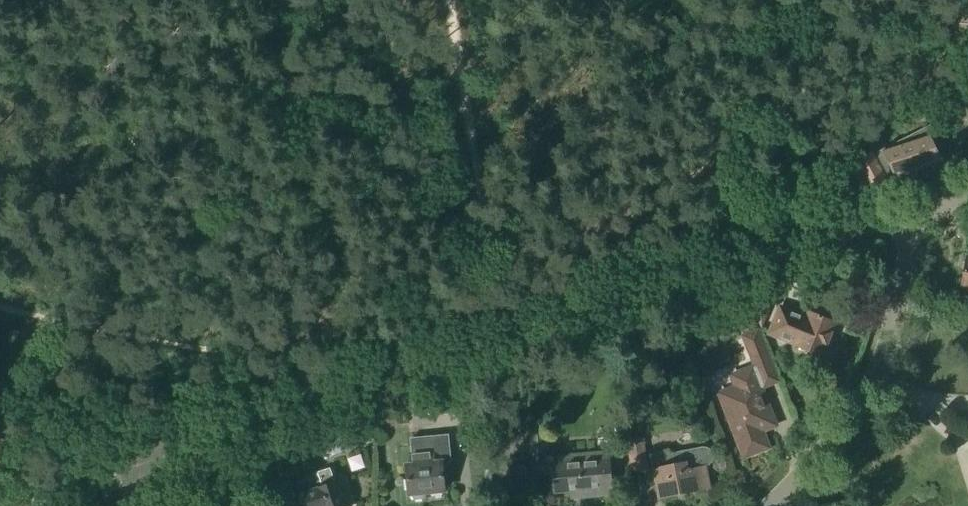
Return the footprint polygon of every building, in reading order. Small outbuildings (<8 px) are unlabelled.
[(944,160),(940,152),(945,150),(933,125),(876,152),(875,150),(856,159),(858,161),(854,163),(855,164),(866,186),(866,187),(867,188),(870,186),(871,188),(889,179),(888,177),(914,164),(922,160),(925,166),(944,160)] [(761,327),(777,286),(748,299),(761,327)] [(746,300),(733,305),(745,335),(740,337),(753,369),(772,361),(759,329),(758,330),(746,300)] [(804,319),(780,309),(770,334),(794,343),(793,345),(807,351),(806,354),(806,356),(807,358),(814,360),(817,359),(818,356),(822,357),(836,324),(807,312),(804,319)] [(736,389),(720,395),(743,453),(750,456),(762,451),(765,444),(761,432),(775,427),(762,392),(753,369),(732,377),(736,389)] [(342,427),(328,431),(336,454),(364,445),(360,432),(346,437),(342,427)] [(431,449),(429,430),(410,432),(413,466),(406,466),(409,494),(411,494),(415,500),(422,500),(424,492),(445,490),(444,488),(450,486),(449,478),(444,476),(443,466),(451,465),(450,447),(431,449)] [(104,493),(185,466),(176,437),(94,464),(104,493)] [(632,473),(649,469),(643,439),(626,442),(632,473)] [(546,440),(533,441),(535,475),(554,474),(556,494),(581,492),(582,498),(613,496),(609,451),(552,456),(553,462),(547,463),(546,440)] [(714,456),(712,452),(710,450),(709,449),(705,448),(702,448),(669,455),(668,451),(649,455),(658,500),(709,489),(705,467),(707,467),(709,466),(712,463),(714,460),(714,456)] [(296,483),(301,495),(306,494),(310,505),(347,505),(340,483),(335,484),(330,468),(317,473),(305,477),(306,480),(296,483)] [(225,505),(237,504),(234,490),(222,493),(225,505)]
